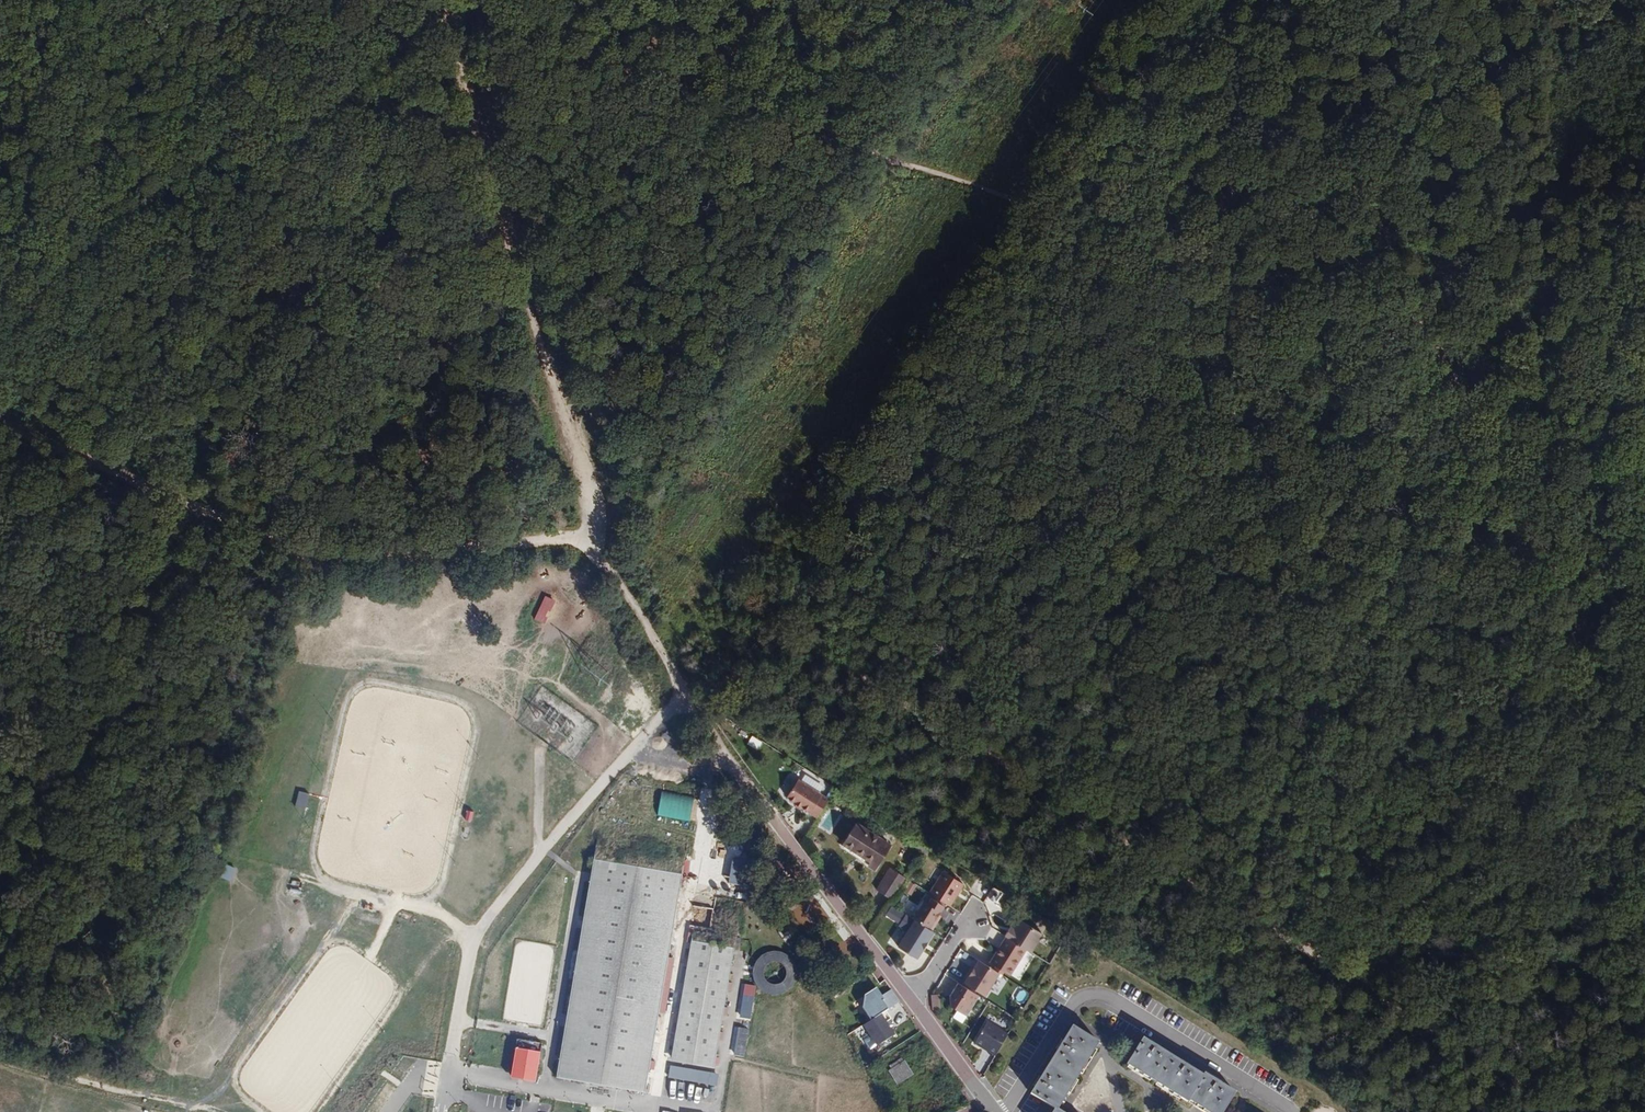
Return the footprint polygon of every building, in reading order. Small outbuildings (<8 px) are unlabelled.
[(546,625),(557,601),(546,596),(535,620),(546,625)] [(748,746),(759,750),(762,741),(752,737),(748,746)] [(801,781),(798,779),(787,797),(816,816),(828,798),(819,792),(823,785),(805,774),(801,781)] [(296,807),(308,809),(309,793),(298,792),(296,807)] [(840,818),(827,838),(858,857),(856,860),(863,864),(878,841),(840,818)] [(858,857),(827,838),(825,841),(856,860),(858,857)] [(923,858),(926,854),(906,841),(903,846),(923,858)] [(683,873),(595,859),(558,1078),(646,1092),(683,873)] [(221,878),(232,882),(237,868),(226,864),(221,878)] [(881,893),(894,873),(878,864),(866,884),(881,893)] [(938,866),(924,888),(940,897),(945,901),(959,878),(938,866)] [(993,886),(986,899),(995,905),(1003,892),(993,886)] [(938,900),(940,897),(924,888),(918,896),(923,899),(926,893),(938,900)] [(918,896),(908,913),(926,924),(932,915),(931,911),(933,908),(938,900),(926,893),(923,899),(918,896)] [(908,913),(901,908),(894,919),(904,925),(894,941),(912,952),(929,926),(926,924),(908,913)] [(1042,931),(1019,916),(1013,926),(1010,924),(1009,924),(1011,926),(1008,930),(1006,929),(1004,932),(1006,933),(1026,946),(1031,949),(1042,931)] [(1006,933),(990,960),(996,963),(1004,968),(1010,972),(1026,946),(1006,933)] [(736,948),(692,941),(673,1059),(717,1066),(736,948)] [(755,954),(754,991),(794,992),(795,955),(755,954)] [(994,966),(976,955),(971,964),(967,971),(965,970),(960,977),(982,991),(997,968),(994,966)] [(948,1005),(958,1011),(954,1017),(965,1024),(981,996),(961,985),(948,1005)] [(1011,1000),(1023,1005),(1030,991),(1018,986),(1011,1000)] [(882,995),(876,987),(864,994),(863,1007),(871,1020),(888,1009),(900,1001),(891,989),(882,995)] [(937,990),(930,991),(932,1005),(939,1004),(937,990)] [(745,1000),(743,1012),(754,1014),(756,1002),(745,1000)] [(881,1014),(863,1026),(877,1046),(895,1034),(881,1014)] [(1009,1032),(987,1019),(975,1041),(996,1053),(1009,1032)] [(1057,1108),(1061,1103),(1068,1092),(1084,1067),(1091,1055),(1099,1042),(1072,1026),(1065,1038),(1059,1048),(1042,1075),(1036,1085),(1030,1093),(1055,1108),(1052,1111),(1063,1111),(1057,1108)] [(747,1040),(749,1031),(739,1029),(737,1038),(747,1040)] [(1059,1048),(1065,1038),(1060,1036),(1055,1045),(1059,1048)] [(1151,1042),(1143,1037),(1126,1064),(1132,1068),(1145,1076),(1163,1087),(1174,1093),(1188,1101),(1189,1100),(1193,1103),(1206,1111),(1208,1111),(1223,1111),(1236,1092),(1204,1073),(1204,1074),(1190,1066),(1181,1060),(1160,1047),(1151,1042)] [(1153,1038),(1151,1042),(1160,1047),(1162,1044),(1153,1038)] [(734,1054),(745,1055),(746,1046),(735,1045),(734,1054)] [(541,1050),(518,1047),(514,1077),(537,1080),(541,1050)] [(1091,1055),(1084,1067),(1087,1069),(1095,1057),(1091,1055)] [(900,1080),(914,1072),(907,1060),(906,1060),(903,1057),(894,1063),(896,1067),(893,1069),(900,1080)] [(1183,1057),(1181,1060),(1190,1066),(1192,1062),(1183,1057)] [(1145,1076),(1132,1068),(1131,1072),(1143,1079),(1145,1076)] [(670,1070),(667,1080),(684,1085),(686,1075),(670,1070)] [(1038,1073),(1032,1082),(1036,1085),(1042,1075),(1038,1073)] [(714,1086),(716,1076),(704,1074),(702,1084),(714,1086)] [(589,1095),(604,1094),(604,1086),(589,1087),(589,1095)] [(1174,1093),(1163,1087),(1161,1090),(1172,1097),(1174,1093)] [(1068,1092),(1061,1103),(1065,1105),(1071,1095),(1068,1092)] [(1206,1111),(1193,1103),(1191,1106),(1200,1111),(1204,1111),(1206,1111)]
